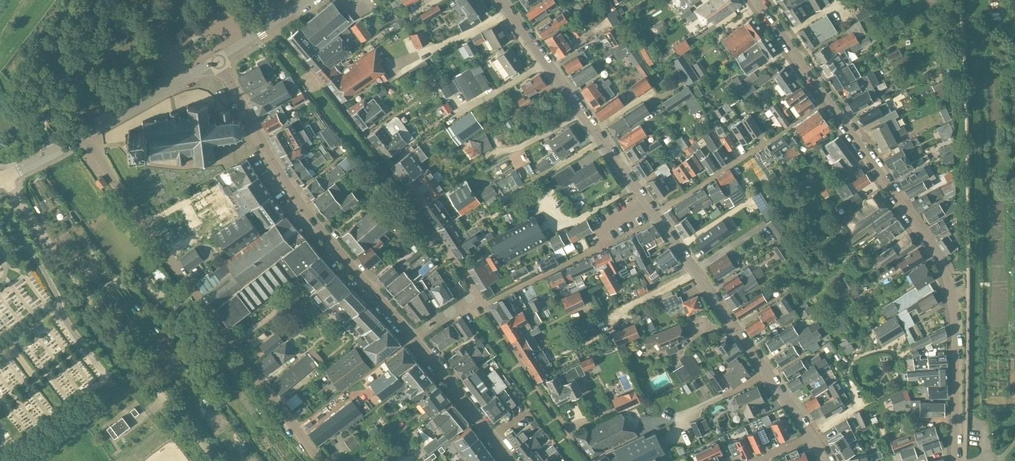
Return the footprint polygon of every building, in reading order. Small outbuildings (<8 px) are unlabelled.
[(390,3),(393,8),(404,2),(406,6),(416,0),(396,0),(390,3)] [(469,16),(458,23),(462,31),(476,25),(482,21),(478,15),(487,8),(481,0),(457,0),(469,16)] [(556,1),(556,0),(546,0),(527,13),(533,22),(559,5),(556,1)] [(607,3),(612,10),(616,8),(611,0),(607,3)] [(742,3),(739,0),(711,0),(694,12),(703,25),(711,19),(715,24),(735,10),(735,9),(742,3)] [(793,6),(802,0),(779,0),(778,0),(785,10),(786,10),(793,6)] [(815,12),(830,3),(828,0),(809,0),(815,12)] [(793,6),(786,10),(795,24),(809,15),(801,3),(794,7),(793,6)] [(420,14),(425,22),(442,12),(438,4),(420,14)] [(302,27),(304,28),(320,49),(355,20),(346,9),(340,15),(336,10),(331,8),(330,10),(327,6),(302,27)] [(859,21),(860,21),(871,14),(867,7),(854,13),(859,21)] [(552,18),(537,28),(543,37),(568,21),(562,13),(556,17),(553,19),(552,18)] [(810,47),(837,31),(827,14),(799,31),(810,47)] [(731,52),(736,57),(756,41),(765,34),(752,17),(723,40),(731,52)] [(394,31),(407,23),(404,18),(391,26),(394,31)] [(654,28),(659,33),(667,24),(662,19),(654,28)] [(351,27),(361,42),(372,35),(361,20),(351,27)] [(844,28),(848,34),(829,44),(829,43),(814,53),(821,63),(839,51),(844,48),(849,46),(859,40),(857,37),(866,33),(860,21),(859,21),(844,28)] [(500,22),(484,31),(494,48),(510,39),(500,22)] [(571,29),(574,33),(582,28),(584,27),(581,22),(571,29)] [(616,26),(604,33),(612,47),(624,40),(616,26)] [(574,33),(577,37),(587,30),(584,27),(582,28),(574,33)] [(299,30),(289,37),(307,59),(317,52),(320,49),(304,28),(300,31),(299,30)] [(424,29),(410,35),(416,48),(430,42),(424,29)] [(545,39),(552,49),(568,37),(566,33),(563,35),(559,29),(545,39)] [(482,32),(472,37),(476,45),(486,40),(482,32)] [(765,34),(756,41),(758,42),(736,57),(747,73),(778,52),(765,34)] [(317,52),(307,59),(317,71),(326,63),(330,68),(352,52),(349,47),(340,36),(318,53),(317,52)] [(568,37),(552,49),(558,59),(573,49),(569,43),(571,41),(568,37)] [(871,42),(869,38),(868,37),(859,41),(859,40),(849,46),(853,52),(871,42)] [(470,56),(479,51),(471,38),(462,43),(464,46),(458,49),(463,57),(469,54),(470,56)] [(625,39),(602,54),(604,57),(613,51),(619,60),(633,52),(625,39)] [(678,54),(690,47),(686,40),(674,47),(678,54)] [(510,75),(523,65),(511,47),(497,57),(510,75)] [(644,47),(640,49),(643,55),(648,52),(644,47)] [(839,51),(821,63),(828,75),(842,67),(848,64),(851,62),(844,48),(839,51)] [(383,60),(376,49),(337,76),(328,83),(342,101),(380,74),(385,71),(380,62),(383,60)] [(902,55),(899,49),(886,56),(889,61),(902,55)] [(584,65),(582,62),(588,58),(583,50),(577,55),(564,63),(566,66),(565,69),(567,73),(569,73),(570,74),(571,73),(584,65)] [(636,51),(628,55),(631,60),(639,55),(636,51)] [(672,61),(688,85),(699,77),(683,54),(672,61)] [(267,80),(266,80),(263,73),(273,68),(267,57),(257,62),(258,65),(239,75),(246,91),(247,91),(267,80)] [(326,63),(317,71),(328,83),(337,76),(336,75),(351,65),(347,60),(341,64),(340,62),(331,69),(330,68),(326,63)] [(410,70),(414,76),(429,67),(425,61),(410,70)] [(643,61),(636,66),(643,77),(645,76),(646,76),(651,72),(643,61)] [(842,67),(828,75),(836,87),(861,75),(853,61),(851,62),(842,67)] [(591,63),(573,76),(579,85),(597,72),(591,63)] [(785,67),(773,75),(787,95),(799,86),(785,67)] [(701,76),(707,73),(704,68),(698,71),(701,76)] [(467,100),(482,91),(469,69),(454,78),(461,89),(467,100)] [(760,85),(772,76),(768,70),(755,79),(760,85)] [(873,71),(864,76),(843,85),(848,95),(861,89),(859,85),(866,81),(870,88),(873,87),(879,84),(873,71)] [(482,91),(490,87),(481,72),(474,76),(482,91)] [(297,84),(295,85),(290,75),(273,84),(250,97),(249,97),(259,115),(280,103),(291,98),(292,97),(292,96),(295,94),(296,94),(301,91),(297,84)] [(539,75),(522,87),(524,90),(521,92),(523,95),(526,93),(528,96),(546,85),(539,75)] [(581,89),(588,98),(608,85),(612,82),(609,78),(605,81),(602,76),(595,81),(594,80),(581,89)] [(652,85),(646,76),(645,76),(643,77),(630,86),(638,97),(653,87),(652,85)] [(728,83),(734,93),(744,87),(738,77),(728,83)] [(266,80),(267,80),(247,91),(250,97),(273,84),(269,78),(266,80)] [(454,78),(446,82),(453,94),(461,89),(454,78)] [(947,79),(936,84),(938,89),(949,84),(947,79)] [(446,82),(439,86),(446,98),(453,94),(446,82)] [(884,82),(877,85),(879,90),(886,87),(884,82)] [(614,94),(608,85),(588,98),(594,108),(607,99),(614,94)] [(698,85),(692,89),(697,97),(702,93),(698,85)] [(385,87),(377,91),(380,97),(388,92),(385,87)] [(663,102),(664,103),(669,111),(686,100),(685,99),(693,94),(688,87),(681,92),(680,91),(663,102)] [(807,94),(801,87),(786,98),(792,105),(807,94)] [(873,87),(870,88),(867,90),(848,100),(854,112),(874,102),(870,94),(875,92),(873,87)] [(292,97),(291,98),(295,106),(307,100),(301,91),(296,94),(295,94),(292,96),(292,97)] [(802,115),(815,105),(808,95),(795,105),(802,115)] [(517,100),(522,109),(533,103),(530,97),(525,100),(523,96),(517,100)] [(624,105),(620,98),(618,96),(596,111),(603,120),(624,105)] [(348,107),(347,108),(363,129),(364,128),(379,117),(385,112),(378,102),(378,103),(374,97),(372,99),(368,102),(367,103),(364,98),(348,107)] [(745,110),(751,106),(746,98),(739,102),(745,110)] [(436,108),(442,117),(453,109),(447,101),(436,108)] [(615,135),(650,112),(644,102),(608,125),(615,135)] [(727,102),(714,110),(718,116),(731,108),(727,102)] [(777,102),(774,104),(770,107),(774,114),(783,127),(791,122),(787,116),(783,111),(781,108),(777,102)] [(875,107),(860,115),(865,124),(878,117),(879,118),(891,112),(888,105),(886,102),(878,105),(875,107)] [(143,122),(144,129),(146,150),(146,153),(147,153),(149,161),(150,161),(150,160),(160,158),(160,160),(162,160),(162,158),(172,156),(172,158),(174,158),(174,156),(177,156),(177,161),(177,163),(179,163),(185,162),(186,163),(187,161),(186,160),(185,157),(186,157),(186,155),(194,154),(195,161),(194,163),(195,164),(197,162),(214,160),(216,161),(218,160),(215,158),(214,151),(216,151),(216,149),(214,149),(213,142),(217,141),(218,144),(219,143),(219,142),(223,141),(224,143),(225,143),(225,141),(229,140),(230,142),(231,142),(231,140),(235,139),(236,142),(237,141),(237,139),(241,137),(243,138),(244,137),(242,135),(244,132),(246,132),(247,131),(245,130),(244,126),(246,124),(245,123),(243,124),(240,120),(241,118),(240,117),(238,119),(234,119),(234,117),(231,117),(230,111),(231,110),(230,109),(228,111),(217,112),(216,111),(215,112),(216,113),(217,119),(215,119),(215,122),(211,122),(210,115),(212,115),(212,113),(210,113),(209,106),(210,104),(209,103),(207,104),(190,107),(188,105),(187,107),(189,109),(190,117),(188,117),(189,118),(182,119),(181,116),(180,116),(179,112),(179,111),(179,110),(178,111),(172,112),(171,111),(171,112),(171,113),(172,117),(168,118),(168,116),(166,116),(167,118),(157,119),(157,117),(155,118),(155,119),(144,121),(143,120),(142,121),(143,122)] [(280,103),(259,115),(264,126),(264,128),(265,130),(268,132),(289,120),(280,103)] [(788,107),(787,108),(783,111),(787,116),(792,113),(788,107)] [(800,133),(824,117),(819,110),(795,126),(800,133)] [(891,112),(879,118),(881,123),(871,128),(877,139),(900,127),(895,118),(898,116),(896,111),(895,110),(891,112)] [(471,111),(451,125),(463,142),(483,127),(471,111)] [(751,114),(741,120),(752,137),(762,130),(751,114)] [(297,130),(302,127),(304,126),(297,116),(281,125),(282,128),(269,136),(274,144),(287,136),(288,137),(298,132),(297,130)] [(382,125),(368,136),(377,147),(405,126),(398,117),(396,116),(388,122),(387,121),(382,125)] [(808,146),(832,129),(824,118),(801,134),(808,146)] [(752,137),(741,120),(731,126),(742,143),(752,137)] [(940,126),(944,132),(954,127),(950,121),(940,126)] [(329,125),(329,126),(320,131),(325,140),(335,134),(329,125)] [(405,126),(377,147),(385,158),(414,137),(405,126)] [(900,127),(877,139),(882,150),(897,143),(895,138),(900,135),(900,136),(907,132),(904,126),(900,128),(900,127)] [(303,142),(309,138),(302,127),(297,130),(298,132),(288,137),(287,136),(274,144),(280,155),(303,142)] [(549,142),(561,159),(570,153),(567,149),(572,145),(573,147),(579,143),(578,141),(579,141),(574,134),(575,132),(572,127),(570,128),(569,127),(549,142)] [(619,139),(625,149),(643,138),(643,137),(644,137),(638,127),(619,139)] [(146,150),(144,129),(143,130),(141,130),(140,130),(139,130),(138,132),(132,133),(131,130),(129,130),(129,133),(129,134),(126,134),(126,136),(129,136),(131,148),(127,149),(128,152),(131,151),(132,152),(132,155),(134,154),(134,151),(146,150)] [(481,153),(493,148),(485,130),(470,139),(469,139),(463,149),(470,159),(482,154),(481,153)] [(731,159),(726,151),(721,145),(717,147),(708,133),(703,137),(722,165),(731,159)] [(720,139),(723,144),(721,145),(726,151),(728,150),(728,151),(735,146),(728,134),(720,139)] [(768,145),(776,157),(781,154),(786,162),(791,159),(791,158),(790,158),(786,151),(791,148),(786,141),(783,135),(768,145)] [(791,148),(795,145),(798,144),(793,136),(786,141),(791,148)] [(840,170),(856,160),(839,136),(824,145),(819,149),(824,155),(829,151),(827,149),(828,149),(836,160),(834,161),(835,163),(832,165),(832,167),(835,171),(836,172),(840,169),(840,170)] [(303,142),(280,155),(287,166),(299,157),(306,152),(304,149),(312,143),(309,138),(303,142)] [(643,138),(625,149),(626,151),(626,153),(627,156),(630,156),(633,161),(646,152),(647,153),(662,144),(658,140),(649,145),(643,138)] [(905,153),(907,151),(906,150),(914,146),(912,140),(903,144),(898,147),(899,150),(884,159),(890,169),(908,158),(905,153)] [(691,145),(710,173),(719,167),(709,153),(705,155),(696,141),(691,145)] [(769,162),(776,157),(768,145),(755,154),(759,161),(765,157),(769,162)] [(800,153),(795,145),(791,148),(786,151),(790,158),(791,158),(791,159),(800,153)] [(419,146),(410,152),(391,165),(405,183),(423,171),(418,164),(421,162),(427,157),(419,146)] [(667,151),(672,158),(677,154),(673,147),(667,151)] [(287,166),(294,175),(322,155),(322,154),(319,150),(310,156),(306,152),(299,157),(287,166)] [(953,153),(943,158),(947,167),(954,163),(953,153)] [(338,164),(338,165),(344,173),(358,163),(351,154),(338,164)] [(694,154),(684,162),(692,175),(700,170),(699,169),(702,167),(694,154)] [(908,158),(890,169),(896,177),(914,168),(930,159),(927,154),(911,163),(908,158)] [(325,159),(322,155),(294,175),(300,184),(312,176),(308,169),(310,168),(311,168),(316,165),(317,166),(325,159)] [(551,164),(545,157),(535,165),(540,172),(551,164)] [(641,178),(653,170),(654,169),(645,157),(632,166),(641,178)] [(247,159),(227,169),(239,188),(258,177),(247,159)] [(671,170),(672,169),(681,183),(692,175),(684,162),(677,166),(675,163),(673,163),(670,159),(665,162),(670,169),(671,170)] [(593,162),(572,175),(574,180),(580,189),(592,182),(595,183),(600,180),(600,177),(601,176),(593,162)] [(654,169),(653,170),(657,175),(646,182),(657,198),(670,190),(663,178),(671,173),(670,171),(670,169),(665,162),(654,169)] [(316,178),(304,187),(303,188),(310,198),(344,173),(338,165),(326,173),(329,178),(321,184),(316,178)] [(574,180),(572,175),(575,173),(570,165),(556,173),(552,176),(560,189),(574,180)] [(405,183),(422,205),(433,198),(445,190),(428,167),(423,171),(405,183)] [(898,181),(904,190),(929,176),(924,167),(898,181)] [(859,176),(864,173),(861,168),(856,171),(859,176)] [(718,177),(717,178),(735,205),(747,197),(730,169),(718,177)] [(516,170),(492,184),(495,188),(498,193),(501,191),(503,193),(515,186),(522,182),(519,175),(516,170)] [(774,171),(767,176),(771,182),(777,177),(774,171)] [(948,180),(954,176),(951,172),(945,175),(948,180)] [(853,182),(858,190),(871,181),(866,174),(853,182)] [(933,174),(929,176),(904,190),(909,198),(934,185),(931,179),(935,177),(933,174)] [(102,176),(95,180),(101,188),(108,183),(102,176)] [(840,197),(841,199),(842,200),(844,199),(847,197),(858,190),(852,182),(848,176),(839,182),(840,183),(835,186),(838,190),(836,192),(840,197)] [(258,177),(239,188),(254,208),(271,196),(258,177)] [(946,199),(955,194),(954,179),(939,188),(938,187),(912,202),(917,211),(932,203),(932,202),(935,200),(935,199),(943,195),(946,199)] [(715,201),(726,195),(717,180),(711,184),(710,183),(708,185),(708,186),(706,187),(715,201)] [(467,182),(449,194),(462,215),(481,203),(467,182)] [(341,206),(336,200),(344,194),(335,183),(331,186),(313,200),(327,217),(341,206)] [(482,189),(479,191),(486,200),(487,199),(495,195),(495,194),(498,193),(495,188),(492,184),(491,183),(482,189)] [(233,192),(227,185),(223,187),(228,195),(233,192)] [(834,192),(830,185),(820,192),(825,199),(834,192)] [(703,187),(695,193),(699,199),(704,207),(706,206),(712,201),(711,199),(703,187)] [(761,188),(751,195),(767,220),(778,213),(761,188)] [(352,191),(339,202),(345,210),(359,199),(352,191)] [(849,197),(851,201),(860,196),(857,191),(849,197)] [(852,235),(889,209),(878,192),(867,198),(870,202),(846,218),(841,222),(847,229),(846,231),(847,232),(849,231),(852,235)] [(695,193),(685,199),(691,208),(694,213),(704,207),(699,199),(695,193)] [(266,226),(284,214),(271,196),(254,208),(266,226)] [(729,196),(725,199),(724,200),(729,208),(734,205),(731,199),(729,196)] [(422,205),(430,218),(441,210),(433,198),(422,205)] [(679,216),(691,208),(685,199),(673,207),(679,216)] [(956,202),(952,205),(943,210),(939,203),(923,213),(930,223),(945,214),(946,215),(955,210),(957,209),(956,202)] [(237,208),(241,214),(247,211),(242,204),(237,208)] [(342,234),(358,253),(393,222),(377,204),(342,234)] [(672,225),(680,219),(672,207),(664,213),(672,225)] [(722,213),(719,207),(708,214),(712,220),(722,213)] [(868,234),(876,228),(878,231),(897,218),(891,209),(877,219),(877,220),(871,225),(849,239),(852,244),(867,234),(868,234)] [(430,218),(439,229),(450,221),(441,210),(430,218)] [(246,213),(215,234),(231,255),(260,234),(246,213)] [(947,227),(948,228),(956,224),(956,217),(946,223),(944,221),(948,218),(947,215),(930,225),(935,234),(947,227)] [(197,282),(213,304),(303,235),(286,216),(226,262),(213,271),(213,270),(197,282)] [(684,238),(696,229),(697,230),(702,226),(700,223),(694,227),(690,221),(692,220),(689,216),(687,217),(687,216),(675,225),(684,238)] [(451,248),(470,236),(467,230),(458,217),(453,220),(450,221),(439,229),(451,248)] [(493,251),(501,264),(502,264),(539,245),(538,245),(547,241),(534,217),(521,223),(517,225),(488,241),(493,251)] [(776,218),(769,222),(777,235),(784,231),(776,218)] [(877,236),(883,244),(904,229),(898,219),(876,235),(877,236)] [(587,220),(566,231),(572,242),(593,231),(587,220)] [(717,225),(697,239),(705,251),(725,237),(730,233),(721,222),(717,225)] [(956,229),(956,224),(948,228),(938,234),(940,237),(937,239),(946,253),(948,252),(950,252),(953,250),(953,248),(954,247),(951,242),(953,240),(949,234),(956,229)] [(636,234),(644,250),(647,248),(657,243),(663,240),(654,225),(652,225),(636,234)] [(476,233),(472,227),(467,230),(470,236),(476,233)] [(385,232),(358,253),(369,267),(380,257),(374,250),(382,243),(383,243),(389,237),(385,232)] [(470,236),(451,248),(458,258),(459,258),(469,251),(476,247),(473,242),(480,238),(476,233),(470,236)] [(555,250),(565,244),(559,233),(548,238),(555,250)] [(639,263),(642,267),(645,265),(639,253),(644,251),(636,234),(627,239),(634,254),(639,263)] [(319,255),(303,235),(213,304),(229,326),(251,309),(284,284),(295,275),(297,273),(319,255)] [(882,266),(898,255),(900,257),(916,246),(909,235),(893,246),(892,245),(875,257),(882,266)] [(790,237),(784,241),(787,246),(793,242),(790,237)] [(634,254),(627,239),(618,244),(625,258),(634,254)] [(783,259),(789,256),(781,243),(775,247),(783,259)] [(618,244),(608,249),(616,263),(625,258),(618,244)] [(539,263),(538,265),(540,267),(542,267),(544,272),(559,264),(557,259),(566,253),(562,247),(550,253),(551,255),(539,262),(539,263)] [(670,248),(655,258),(660,265),(664,271),(672,265),(671,264),(678,259),(670,248)] [(616,263),(608,249),(600,253),(607,265),(609,264),(613,272),(614,272),(616,270),(618,273),(622,276),(629,273),(626,268),(626,267),(619,271),(617,267),(616,263)] [(904,272),(925,259),(918,249),(898,261),(904,272)] [(378,277),(386,285),(400,272),(421,254),(417,250),(405,260),(405,261),(400,265),(401,266),(397,269),(393,264),(378,277)] [(191,251),(181,258),(189,269),(199,262),(191,251)] [(386,285),(394,295),(414,279),(412,275),(409,277),(406,274),(414,267),(419,264),(421,267),(431,259),(429,257),(425,251),(421,254),(400,272),(386,285)] [(501,264),(493,251),(468,266),(481,287),(498,277),(494,269),(501,264)] [(835,262),(828,251),(823,255),(830,266),(835,262)] [(600,253),(590,257),(597,271),(598,271),(597,270),(600,269),(602,273),(599,275),(602,279),(610,293),(622,286),(618,278),(614,272),(613,272),(609,264),(607,265),(600,253)] [(718,278),(735,267),(726,254),(709,265),(718,278)] [(295,275),(294,276),(298,280),(302,276),(301,275),(303,274),(304,275),(308,279),(310,278),(310,279),(327,264),(319,255),(297,273),(295,275)] [(821,255),(809,263),(813,269),(815,268),(819,273),(829,266),(821,255)] [(597,271),(590,257),(568,267),(575,280),(576,284),(583,281),(580,273),(586,270),(588,275),(597,271)] [(432,259),(418,270),(421,274),(422,274),(435,265),(432,259)] [(896,270),(892,263),(878,273),(881,279),(896,270)] [(310,279),(318,289),(336,274),(327,264),(310,279)] [(642,267),(648,275),(652,271),(647,264),(645,265),(642,267)] [(916,286),(892,301),(898,310),(898,311),(927,294),(922,287),(934,279),(925,264),(909,274),(916,286)] [(568,267),(561,270),(568,284),(575,280),(568,267)] [(430,300),(435,307),(454,296),(444,280),(436,269),(425,278),(423,279),(435,296),(430,300)] [(656,269),(652,271),(648,275),(653,281),(654,283),(661,277),(656,269)] [(418,270),(412,275),(414,279),(415,279),(421,274),(418,270)] [(554,290),(568,284),(561,270),(547,277),(554,290)] [(743,270),(723,283),(729,293),(743,284),(744,285),(751,280),(755,278),(752,272),(746,276),(743,270)] [(339,299),(350,290),(336,274),(318,289),(316,290),(325,301),(320,306),(324,310),(329,306),(339,298),(339,299)] [(294,276),(284,284),(290,293),(301,284),(298,280),(294,276)] [(422,288),(403,304),(416,321),(435,307),(430,300),(435,296),(423,279),(425,278),(424,276),(417,281),(418,283),(422,288)] [(744,285),(726,297),(733,308),(747,299),(744,294),(759,284),(756,279),(755,278),(751,280),(744,285)] [(418,283),(416,285),(414,282),(416,280),(415,279),(414,279),(394,295),(402,305),(403,304),(422,288),(418,283)] [(635,289),(639,296),(649,291),(646,284),(635,289)] [(348,320),(366,305),(365,306),(350,290),(339,299),(333,304),(335,307),(336,307),(347,321),(348,320)] [(579,290),(571,293),(565,296),(561,298),(568,313),(586,304),(579,290)] [(767,301),(766,300),(769,298),(771,294),(769,291),(765,291),(762,293),(734,310),(740,318),(767,301)] [(908,312),(917,308),(919,312),(924,310),(938,302),(932,292),(912,304),(906,307),(908,312)] [(490,306),(501,323),(518,313),(510,301),(516,297),(514,293),(498,301),(490,306)] [(666,310),(669,308),(671,312),(682,307),(685,313),(686,312),(687,314),(703,307),(697,295),(683,302),(682,299),(679,300),(676,293),(661,300),(661,302),(664,309),(666,310)] [(786,294),(777,301),(785,312),(794,307),(786,294)] [(529,302),(534,312),(536,310),(547,304),(545,300),(540,302),(537,298),(529,302)] [(776,317),(785,312),(777,301),(758,313),(761,317),(746,326),(751,334),(767,325),(766,324),(776,317)] [(898,310),(892,301),(881,308),(887,317),(898,310)] [(800,312),(798,313),(802,318),(813,311),(810,305),(809,306),(806,302),(797,308),(800,312)] [(365,306),(348,320),(352,324),(356,328),(362,335),(363,333),(379,320),(379,319),(375,315),(374,316),(374,315),(365,306)] [(785,312),(790,321),(799,316),(794,307),(785,312)] [(908,312),(906,307),(896,313),(905,329),(908,328),(915,324),(908,312)] [(522,311),(518,313),(501,323),(506,332),(528,321),(522,311)] [(905,332),(895,315),(873,329),(883,346),(905,332)] [(454,322),(454,323),(449,326),(449,325),(431,337),(440,348),(444,346),(445,347),(458,338),(463,335),(465,339),(473,334),(462,316),(454,322)] [(359,344),(355,346),(356,347),(359,351),(363,347),(388,329),(380,320),(379,320),(363,333),(367,338),(364,340),(360,343),(359,344)] [(523,335),(522,333),(523,332),(531,327),(528,321),(506,332),(511,340),(523,335)] [(661,349),(666,347),(668,353),(670,354),(678,351),(678,349),(676,343),(685,339),(679,324),(644,339),(647,346),(658,342),(661,349)] [(524,334),(523,332),(522,333),(523,335),(511,340),(523,359),(534,353),(534,352),(541,349),(533,335),(541,330),(538,325),(524,334)] [(792,343),(812,331),(808,325),(797,332),(792,325),(766,341),(771,350),(789,339),(792,343)] [(920,353),(918,347),(933,341),(934,343),(947,337),(945,327),(911,343),(911,350),(913,356),(920,353)] [(799,354),(798,352),(804,348),(823,337),(817,328),(816,329),(816,330),(775,356),(781,366),(799,354)] [(401,343),(388,329),(363,347),(377,363),(401,343)] [(620,330),(613,333),(618,346),(625,343),(620,330)] [(278,333),(261,345),(267,353),(284,340),(278,333)] [(275,351),(272,353),(280,364),(283,362),(284,363),(296,353),(287,340),(274,351),(275,351)] [(730,359),(741,351),(735,343),(730,347),(725,341),(717,347),(727,361),(730,359)] [(851,342),(843,346),(847,354),(855,350),(851,342)] [(448,359),(454,367),(480,350),(476,345),(470,349),(471,350),(468,352),(463,345),(456,350),(457,353),(448,359)] [(371,367),(359,351),(356,347),(326,370),(341,390),(371,367)] [(406,369),(416,361),(404,347),(385,361),(390,366),(388,368),(389,369),(370,384),(382,400),(396,391),(396,390),(404,384),(399,377),(407,370),(406,369)] [(480,350),(483,355),(485,357),(490,353),(485,347),(480,350)] [(483,355),(480,350),(454,367),(462,377),(478,366),(474,360),(475,359),(476,360),(483,355)] [(920,353),(913,356),(914,367),(928,366),(928,368),(946,367),(947,367),(947,354),(943,355),(943,351),(938,352),(939,355),(928,356),(928,357),(920,358),(920,353)] [(703,371),(691,352),(680,359),(684,364),(673,371),(681,383),(686,380),(693,377),(703,371)] [(267,375),(280,364),(272,353),(258,364),(267,375)] [(281,394),(317,363),(309,353),(271,383),(281,394)] [(548,375),(548,374),(534,353),(523,359),(537,381),(548,375)] [(816,364),(825,358),(825,357),(822,359),(819,354),(811,359),(814,364),(816,364)] [(581,363),(584,371),(596,366),(592,356),(580,361),(581,363)] [(734,387),(750,376),(741,363),(740,363),(737,358),(728,364),(732,369),(725,374),(734,387)] [(789,379),(811,365),(807,358),(803,361),(801,359),(784,370),(789,379)] [(816,364),(820,371),(830,365),(825,358),(816,364)] [(908,379),(920,378),(924,377),(924,384),(947,383),(946,367),(914,369),(913,358),(905,359),(907,370),(901,371),(902,379),(908,379)] [(405,390),(410,397),(432,380),(416,361),(406,369),(407,370),(399,377),(404,384),(396,390),(396,391),(399,395),(405,390)] [(581,363),(575,366),(560,373),(561,377),(558,378),(557,375),(547,380),(552,390),(551,393),(553,397),(556,398),(559,403),(568,399),(566,395),(570,393),(572,397),(582,392),(574,378),(580,375),(585,372),(584,371),(581,363)] [(811,391),(815,397),(829,388),(827,385),(825,382),(814,364),(788,382),(794,390),(816,377),(820,385),(811,391)] [(463,379),(482,404),(495,394),(504,387),(506,386),(495,370),(487,376),(480,367),(463,379)] [(712,374),(709,369),(704,372),(718,391),(728,385),(718,370),(712,374)] [(834,398),(820,406),(826,416),(844,406),(842,401),(847,397),(838,379),(827,385),(829,388),(833,395),(835,398),(834,398)] [(432,380),(410,397),(411,397),(415,402),(418,400),(426,410),(419,415),(423,420),(430,414),(438,408),(449,399),(432,380)] [(920,392),(928,392),(928,398),(947,397),(947,385),(920,385),(920,392)] [(743,409),(746,417),(761,410),(758,404),(765,400),(758,386),(736,396),(737,398),(732,400),(730,402),(730,404),(730,406),(732,409),(733,411),(735,412),(738,412),(743,409)] [(495,394),(482,404),(494,419),(516,402),(504,387),(495,394)] [(815,397),(804,403),(809,410),(821,403),(819,400),(824,397),(825,396),(826,399),(832,396),(834,398),(835,398),(833,395),(829,388),(815,397)] [(626,402),(615,407),(617,411),(640,401),(635,390),(623,395),(626,402)] [(890,395),(892,403),(903,399),(906,399),(903,390),(890,395)] [(297,393),(286,401),(292,409),(303,401),(297,393)] [(449,399),(438,408),(440,411),(444,416),(455,407),(449,399)] [(906,400),(906,399),(903,399),(892,403),(895,411),(906,407),(912,407),(912,400),(906,400)] [(343,431),(364,415),(352,400),(309,433),(318,445),(341,428),(343,431)] [(924,400),(912,400),(912,407),(920,407),(920,415),(944,416),(944,403),(924,403),(924,400)] [(131,410),(135,416),(139,413),(135,407),(131,410)] [(444,416),(440,411),(432,417),(433,418),(429,421),(429,424),(433,430),(436,430),(440,427),(445,433),(438,439),(436,436),(422,447),(428,454),(457,431),(458,431),(469,423),(455,407),(444,416)] [(854,413),(862,431),(872,427),(864,408),(854,413)] [(637,434),(621,412),(576,435),(591,456),(603,450),(601,447),(606,444),(609,448),(637,434)] [(123,416),(119,419),(107,428),(115,438),(130,427),(123,416)] [(787,427),(788,426),(789,426),(786,419),(785,419),(786,419),(784,420),(783,418),(780,419),(779,418),(780,417),(772,420),(773,421),(774,422),(766,426),(771,438),(777,435),(779,440),(791,435),(787,427)] [(707,432),(700,418),(690,422),(697,436),(707,432)] [(757,426),(764,423),(761,418),(754,421),(757,426)] [(835,426),(839,432),(850,426),(847,419),(835,426)] [(532,422),(530,423),(534,428),(539,424),(535,420),(532,422)] [(513,430),(507,435),(515,446),(528,437),(524,432),(526,431),(527,433),(534,428),(530,423),(516,434),(513,430)] [(895,452),(916,445),(938,437),(934,425),(915,431),(890,441),(895,452)] [(471,427),(451,442),(452,442),(453,444),(458,451),(458,452),(478,437),(478,436),(474,431),(473,429),(472,428),(471,428),(472,427),(471,427)] [(524,458),(541,446),(536,438),(545,433),(541,427),(528,437),(515,446),(524,458)] [(764,427),(747,435),(755,452),(766,446),(764,441),(769,439),(764,427)] [(625,452),(630,460),(645,460),(654,456),(664,452),(655,433),(645,438),(644,435),(621,445),(625,452)] [(829,442),(835,452),(849,444),(843,434),(829,442)] [(753,453),(745,436),(728,443),(734,455),(739,453),(741,458),(753,453)] [(478,437),(458,452),(465,460),(485,445),(481,441),(481,440),(480,439),(480,438),(479,438),(478,437)] [(928,460),(926,454),(942,448),(938,437),(916,445),(918,452),(923,450),(923,453),(917,455),(914,447),(892,454),(894,460),(925,460),(928,460)] [(345,441),(352,449),(356,446),(349,438),(345,441)] [(695,452),(699,460),(720,460),(718,456),(723,453),(718,442),(695,452)] [(524,458),(527,460),(541,460),(547,456),(552,453),(556,449),(553,444),(543,452),(541,449),(540,448),(539,447),(524,458)] [(849,444),(835,452),(841,460),(862,448),(859,444),(852,448),(849,444)] [(465,460),(469,457),(471,460),(481,460),(491,454),(487,449),(488,449),(487,449),(486,447),(485,445),(465,460)] [(595,460),(615,460),(618,459),(616,457),(618,456),(618,455),(625,452),(621,445),(613,449),(594,459),(595,460)] [(805,451),(799,453),(797,448),(785,453),(788,460),(809,460),(805,451)] [(867,455),(866,453),(850,459),(851,460),(873,460),(877,459),(883,457),(881,450),(878,451),(878,450),(873,451),(874,453),(867,455)] [(625,452),(618,455),(618,456),(616,457),(618,459),(615,460),(630,460),(625,452)]
